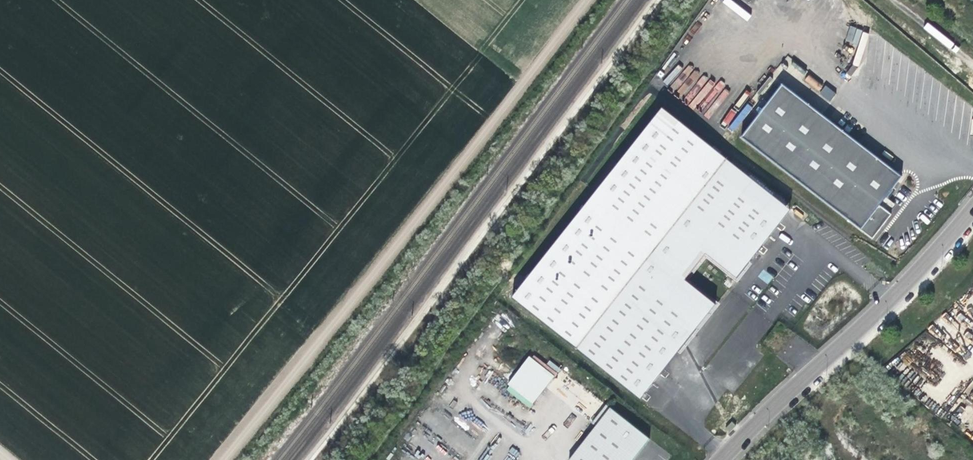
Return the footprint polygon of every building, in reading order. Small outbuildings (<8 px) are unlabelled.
[(810,75),(805,79),(816,91),(821,87),(810,75)] [(837,93),(827,85),(820,94),(830,102),(837,93)] [(905,178),(784,86),(744,139),(876,241),(895,217),(888,211),(883,207),(905,178)] [(706,164),(716,152),(666,111),(515,299),(643,403),(666,374),(718,309),(687,284),(709,257),(740,282),(765,250),(784,227),(706,164)] [(794,214),(716,152),(706,164),(784,227),(794,214)] [(762,269),(757,277),(768,284),(773,276),(762,269)] [(504,386),(528,407),(561,370),(549,360),(545,365),(532,354),(504,386)] [(570,459),(635,459),(648,443),(611,413),(605,408),(591,426),(595,429),(570,459)]
